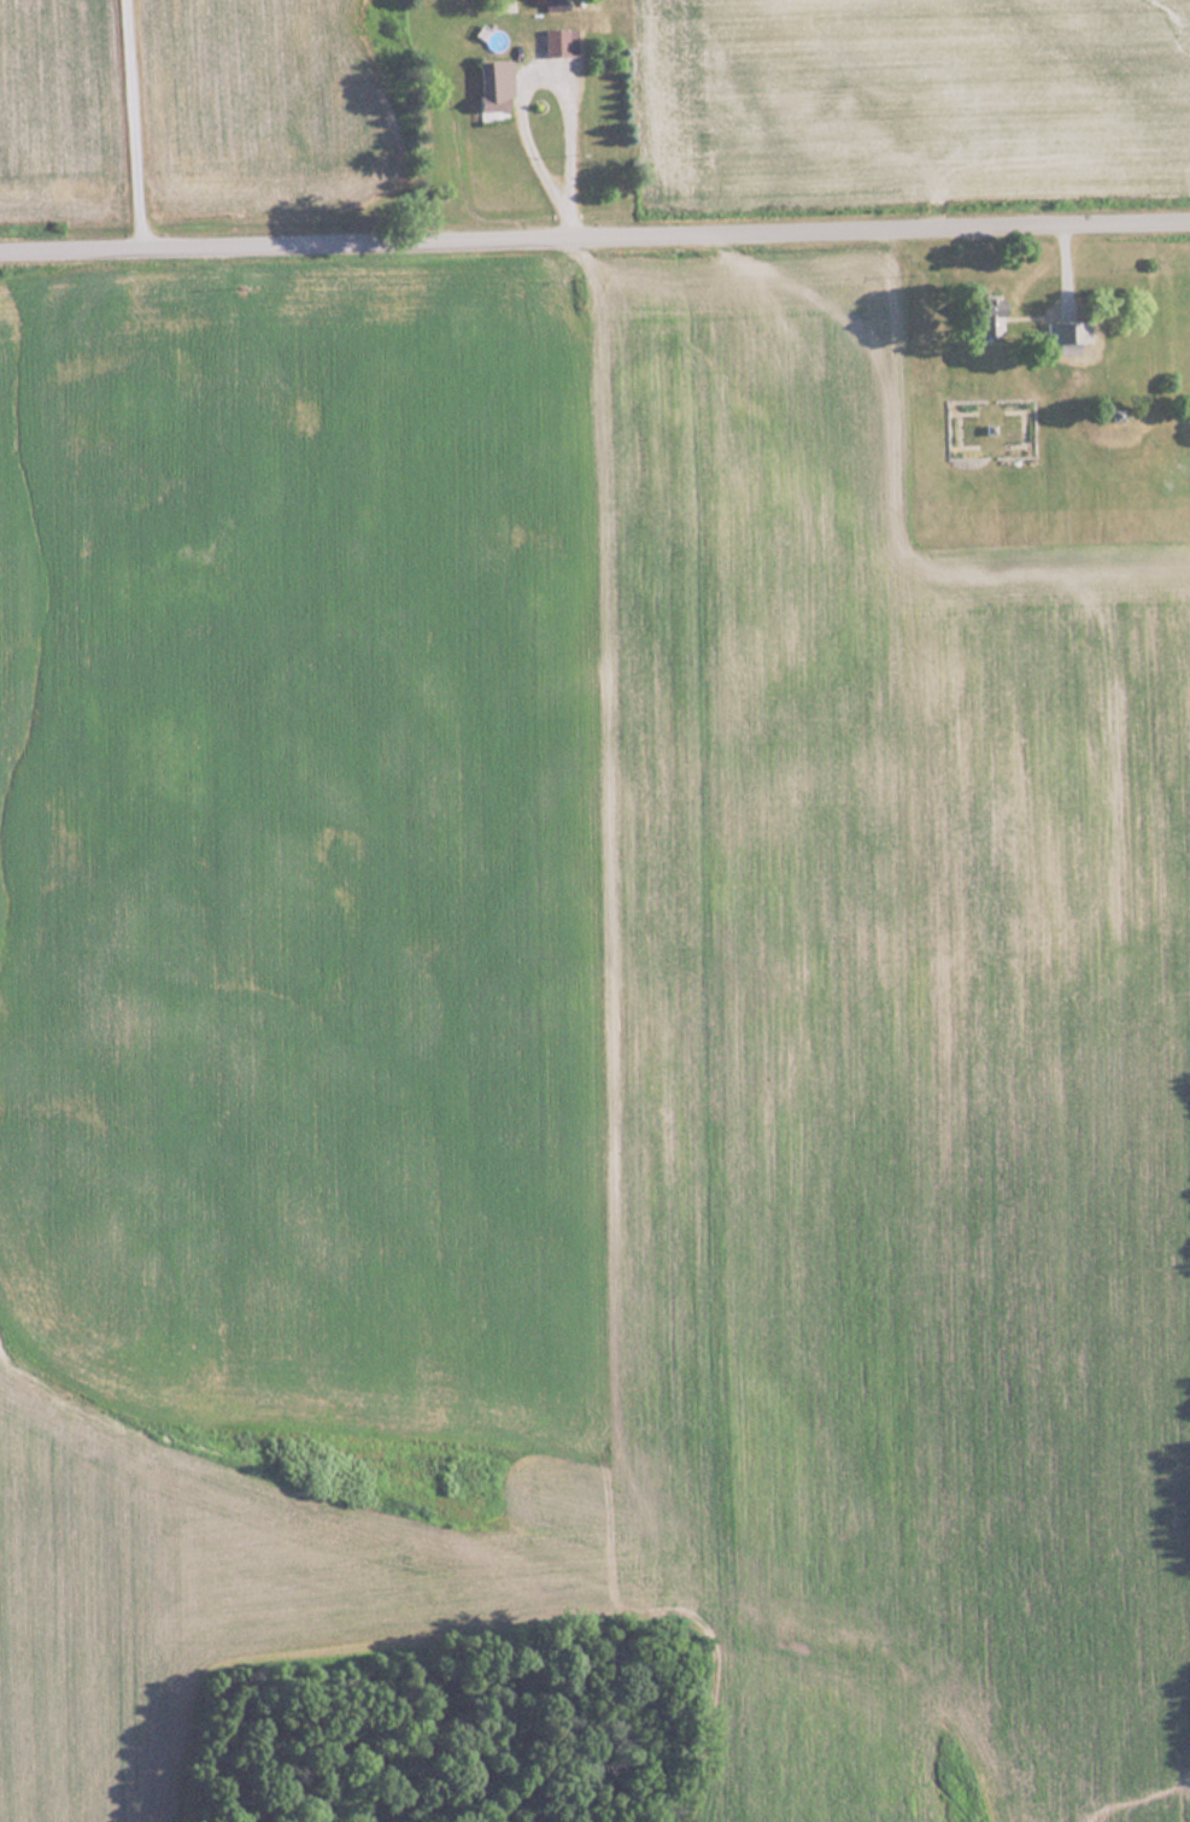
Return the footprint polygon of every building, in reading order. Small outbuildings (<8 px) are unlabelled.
[(540,28),(540,55),(572,55),(572,28),(540,28)] [(475,60),(475,109),(507,109),(507,60),(475,60)] [(965,335),(997,335),(997,295),(965,295),(965,335)] [(1054,343),(1054,348),(1069,348),(1070,342),(1086,342),(1087,321),(1042,320),(1042,343),(1054,343)]
